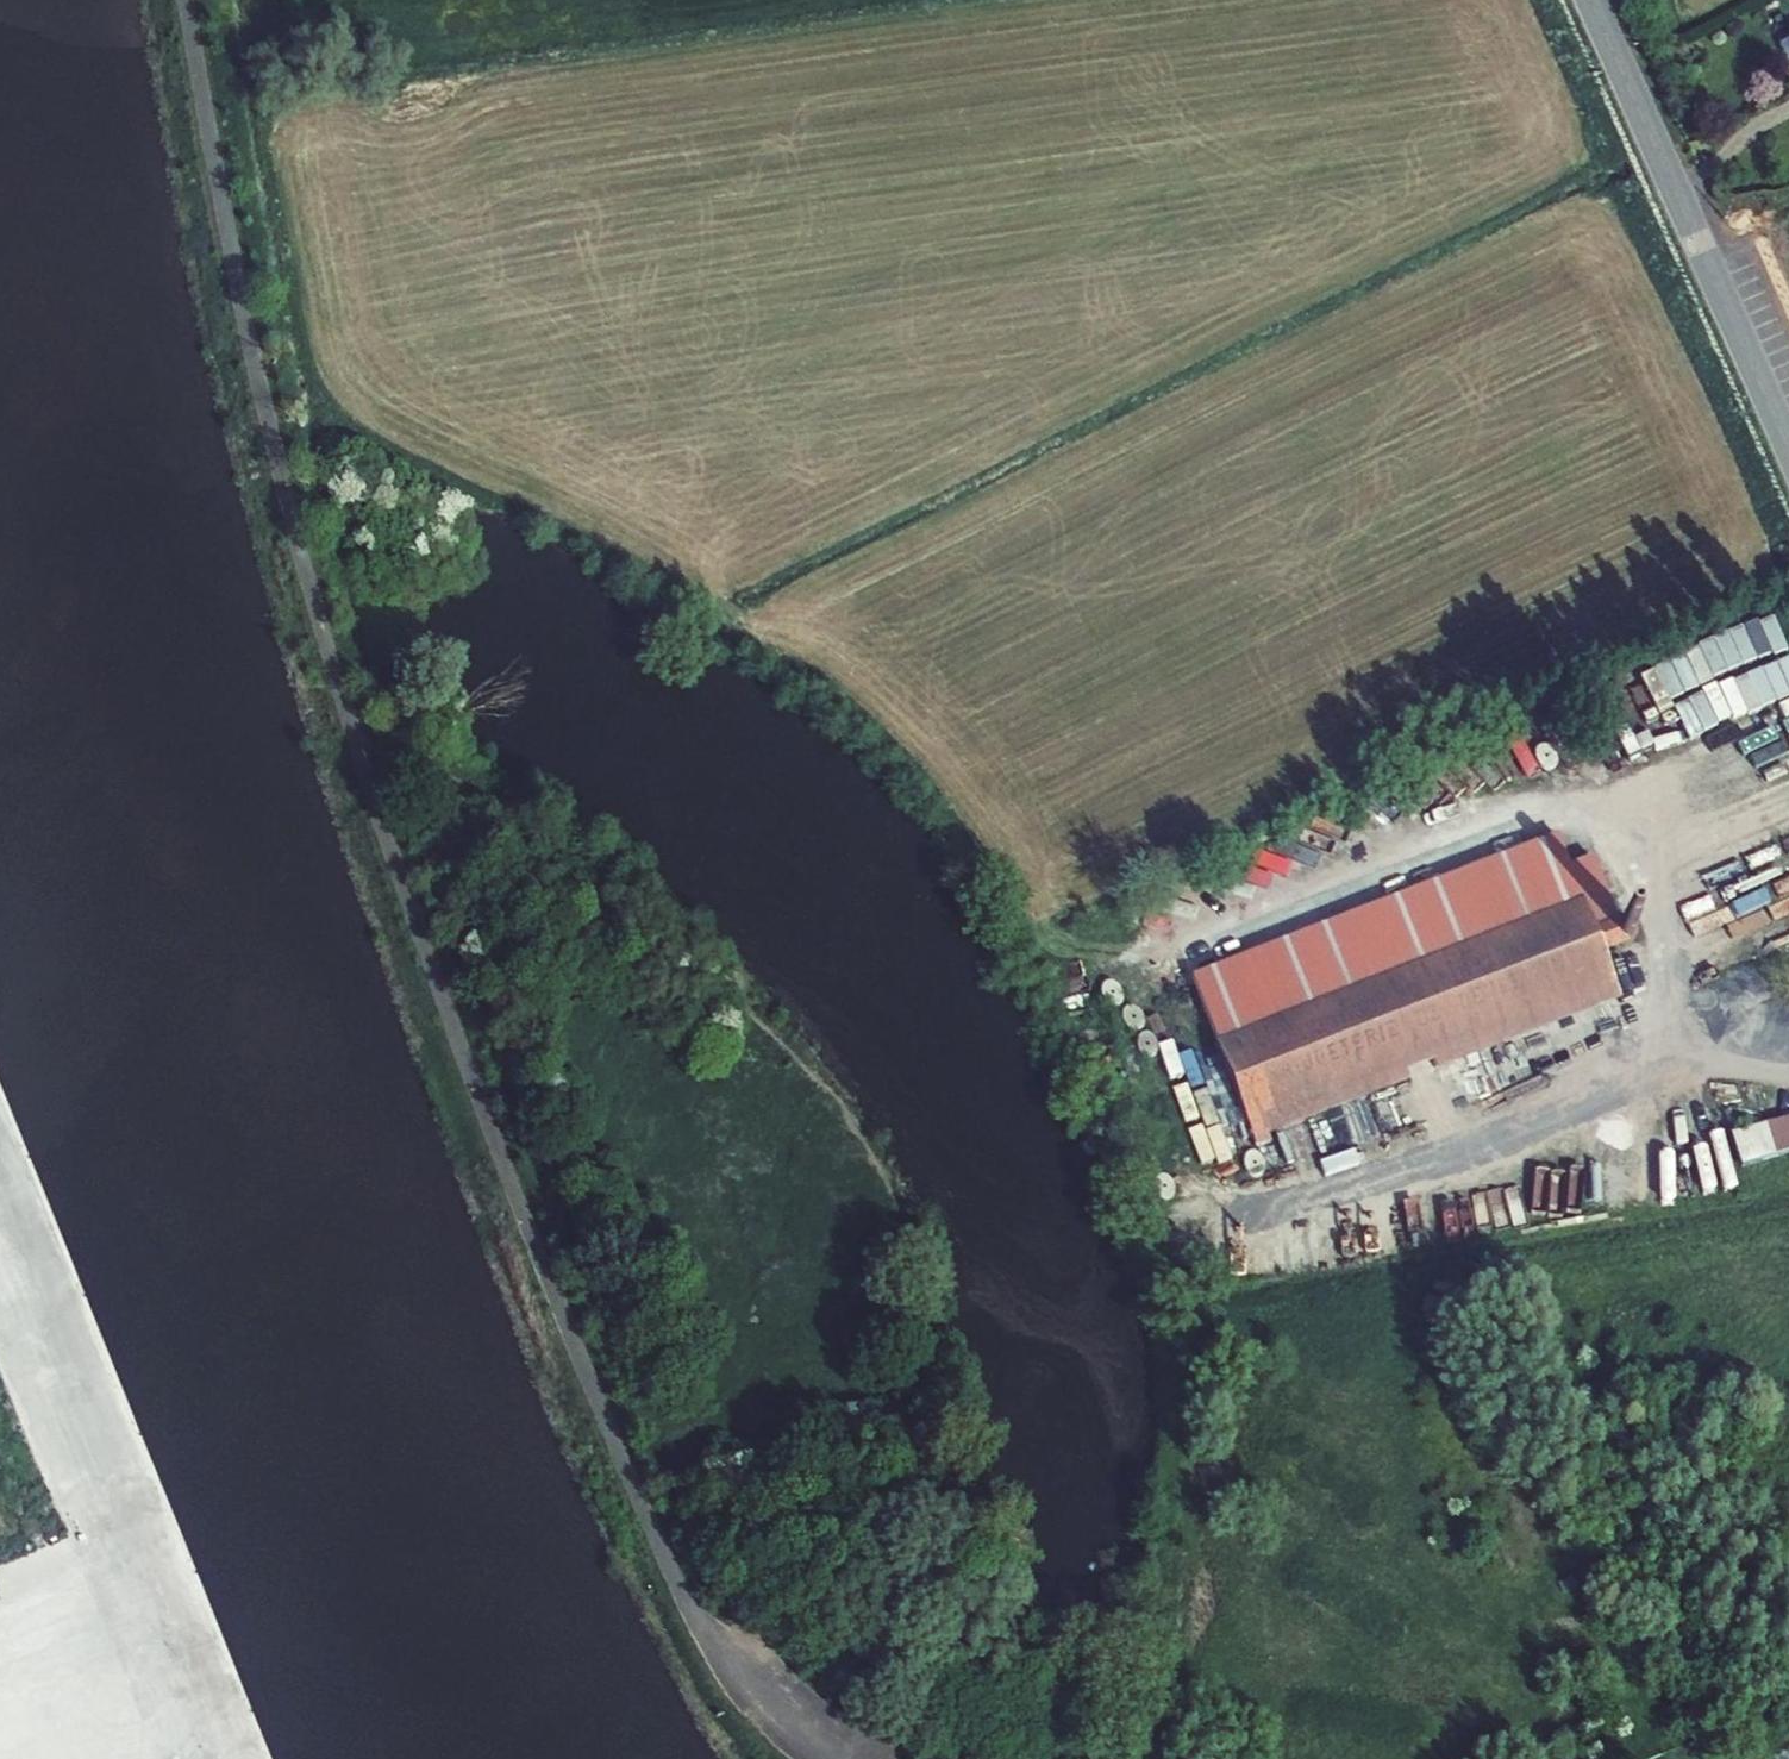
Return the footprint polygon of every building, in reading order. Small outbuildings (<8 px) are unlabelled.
[(1322,933),(1190,983),(1214,1044),(1511,931),(1487,870),(1322,933)] [(1306,1119),(1463,1058),(1457,1043),(1611,984),(1600,955),(1598,949),(1617,942),(1625,945),(1634,942),(1637,934),(1634,926),(1626,921),(1618,924),(1614,933),(1594,940),(1592,934),(1581,904),(1558,912),(1511,931),(1214,1044),(1255,1148),(1270,1142),(1267,1134),(1306,1119)] [(1594,940),(1614,933),(1618,924),(1592,934),(1594,940)] [(1617,942),(1598,949),(1600,955),(1625,945),(1617,942)] [(1463,1058),(1617,999),(1611,984),(1457,1043),(1463,1058)] [(1410,1089),(1376,1102),(1386,1130),(1421,1117),(1410,1089)] [(1730,1128),(1737,1162),(1788,1152),(1788,1116),(1730,1128)]
